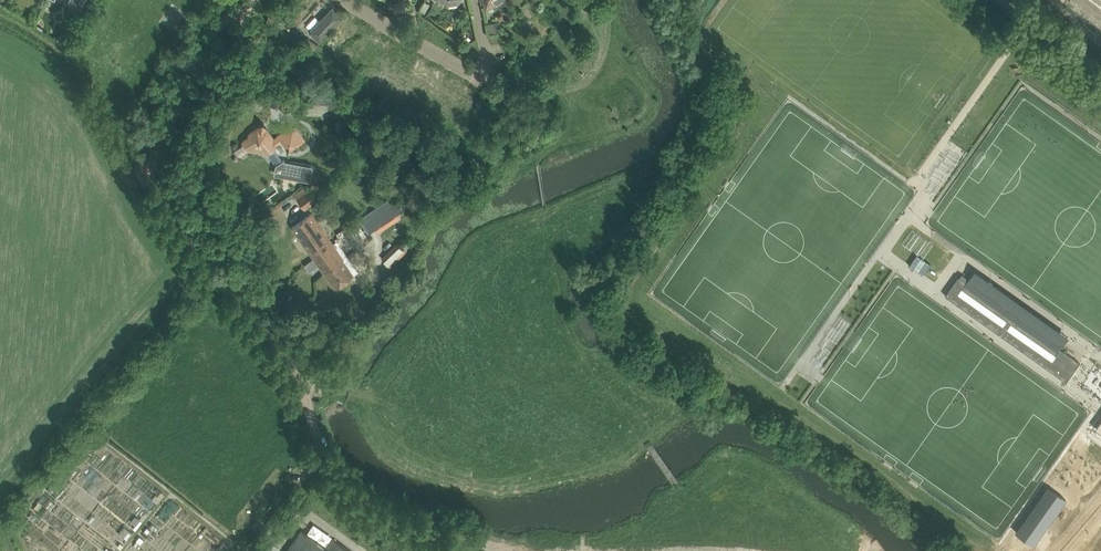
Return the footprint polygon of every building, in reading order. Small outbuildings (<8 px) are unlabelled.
[(68,2),(80,9),(84,0),(69,0),(68,2)] [(486,9),(496,4),(494,1),(493,0),(484,0),(486,9)] [(425,1),(420,10),(425,13),(430,4),(425,1)] [(172,3),(160,21),(175,31),(187,13),(172,3)] [(306,29),(319,42),(341,18),(329,6),(306,29)] [(270,15),(267,21),(273,24),(275,18),(270,15)] [(488,23),(490,33),(496,32),(497,31),(496,22),(488,23)] [(315,50),(318,44),(308,38),(304,44),(315,50)] [(298,68),(292,77),(301,84),(307,75),(298,68)] [(307,96),(306,107),(314,107),(314,103),(314,97),(313,97),(307,96)] [(248,139),(243,143),(248,150),(251,148),(266,151),(268,154),(276,165),(284,167),(283,174),(309,179),(308,181),(310,181),(313,166),(283,160),(276,149),(276,144),(282,141),(287,148),(292,149),(304,141),(299,133),(294,136),(290,135),(286,130),(273,140),(273,137),(266,128),(264,129),(261,129),(259,126),(249,133),(248,139)] [(319,194),(315,189),(310,188),(297,198),(305,210),(318,200),(319,194)] [(333,243),(332,242),(312,213),(292,227),(314,257),(319,251),(321,251),(325,249),(325,247),(333,243)] [(377,223),(377,213),(361,213),(361,222),(377,223)] [(366,237),(356,221),(355,221),(342,230),(356,250),(369,241),(366,237)] [(319,251),(314,257),(324,272),(325,272),(336,288),(354,275),(343,259),(344,259),(333,243),(325,247),(325,249),(321,251),(319,251)] [(383,260),(389,266),(406,250),(400,244),(383,260)] [(951,287),(945,295),(998,333),(1000,331),(1003,333),(1002,335),(1066,381),(1072,373),(1070,372),(1073,368),(1075,369),(1078,365),(1059,351),(1060,348),(1062,346),(968,279),(966,282),(959,276),(954,283),(956,285),(953,288),(951,287)] [(1048,486),(1016,532),(1034,545),(1066,499),(1048,486)] [(296,539),(288,550),(351,550),(334,539),(327,548),(303,530),(296,539)]
